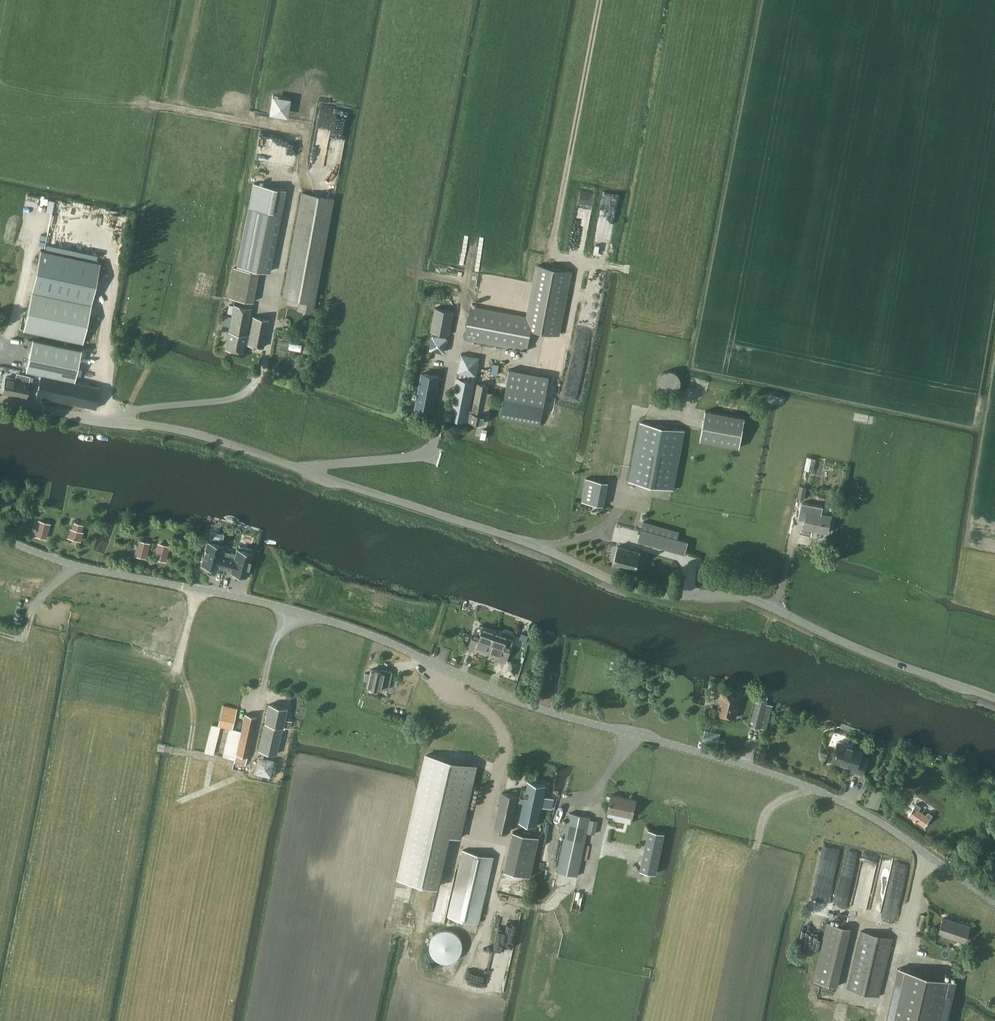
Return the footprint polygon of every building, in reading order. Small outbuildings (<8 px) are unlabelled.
[(288,115),(291,96),(273,93),(270,112),(288,115)] [(336,108),(331,143),(345,145),(350,110),(336,108)] [(238,265),(268,271),(280,211),(281,211),(285,188),(254,182),(238,265)] [(312,312),(334,198),(303,192),(282,296),(299,300),(297,309),(312,312)] [(24,330),(83,343),(100,263),(41,250),(24,330)] [(465,338),(528,350),(531,330),(560,335),(572,272),(536,264),(527,315),(471,304),(465,338)] [(234,299),(253,303),(259,272),(233,266),(227,298),(234,299)] [(248,343),(264,346),(269,319),(253,315),(250,332),(247,332),(252,307),(234,304),(225,347),(244,351),(246,342),(248,343)] [(431,331),(449,334),(454,310),(436,307),(431,331)] [(434,333),(430,348),(445,351),(449,336),(434,333)] [(26,370),(75,381),(82,349),(33,339),(26,370)] [(304,345),(302,357),(308,358),(310,346),(304,345)] [(122,352),(121,359),(131,361),(132,354),(122,352)] [(484,411),(489,412),(493,392),(487,391),(489,384),(478,382),(473,409),(470,409),(475,380),(474,380),(474,375),(477,376),(480,357),(461,353),(458,372),(450,416),(484,423),(486,414),(483,413),(484,411)] [(509,369),(500,418),(540,426),(549,376),(509,369)] [(680,384),(680,382),(680,380),(679,378),(677,375),(676,373),(673,372),(670,371),(666,371),(664,372),(661,373),(660,375),(658,378),(657,380),(657,382),(657,384),(658,386),(659,388),(660,390),(662,392),(664,393),(668,394),(670,394),(673,393),(675,392),(677,391),(678,389),(679,387),(680,384)] [(21,379),(6,376),(3,392),(26,397),(29,381),(30,375),(22,373),(21,379)] [(416,408),(432,411),(435,396),(436,397),(438,386),(436,386),(438,376),(422,373),(416,408)] [(40,375),(36,395),(96,408),(100,387),(40,375)] [(745,418),(706,410),(700,439),(739,447),(745,418)] [(629,481),(674,489),(685,430),(640,421),(629,481)] [(808,455),(805,467),(814,469),(817,457),(808,455)] [(608,483),(588,480),(584,502),(604,506),(608,483)] [(798,497),(804,498),(807,487),(800,486),(798,497)] [(805,527),(828,531),(831,516),(808,511),(805,527)] [(38,519),(34,535),(46,538),(50,523),(38,519)] [(639,540),(685,553),(688,541),(678,539),(679,531),(643,521),(639,540)] [(70,528),(67,537),(81,541),(84,531),(81,531),(83,525),(73,522),(71,528),(70,528)] [(137,539),(134,555),(146,558),(150,542),(137,539)] [(207,541),(201,565),(216,569),(217,567),(224,569),(228,553),(221,551),(222,545),(221,545),(221,542),(209,539),(209,542),(207,541)] [(157,542),(153,558),(166,561),(170,545),(157,542)] [(640,552),(618,546),(613,564),(635,571),(640,552)] [(228,553),(224,569),(231,571),(230,573),(246,577),(252,553),(250,552),(251,550),(239,547),(238,549),(236,549),(235,555),(228,553)] [(34,593),(13,586),(10,596),(31,602),(34,593)] [(474,633),(468,648),(476,651),(478,645),(489,649),(495,630),(483,626),(480,625),(476,627),(474,633)] [(503,633),(495,630),(489,649),(501,653),(498,659),(506,661),(511,646),(515,634),(505,630),(504,631),(503,633)] [(514,676),(519,663),(511,661),(507,674),(514,676)] [(382,687),(389,688),(393,671),(386,669),(386,671),(371,668),(368,685),(382,687)] [(717,712),(736,716),(741,696),(742,692),(723,687),(722,691),(717,712)] [(751,725),(761,727),(767,729),(772,705),(766,703),(767,701),(757,698),(751,725)] [(283,726),(290,727),(291,720),(285,718),(288,708),(269,703),(258,749),(276,754),(283,726)] [(223,704),(218,725),(232,728),(237,708),(223,704)] [(245,765),(256,716),(245,713),(234,762),(245,765)] [(705,730),(703,741),(714,743),(716,732),(705,730)] [(839,741),(832,759),(855,767),(854,770),(863,773),(868,761),(859,758),(862,749),(839,741)] [(420,781),(398,876),(401,877),(436,885),(448,834),(461,837),(477,765),(445,757),(427,753),(420,781)] [(258,755),(256,773),(273,774),(274,756),(258,755)] [(529,780),(527,788),(523,787),(521,795),(520,796),(502,792),(494,827),(510,831),(517,801),(524,803),(520,821),(538,825),(542,805),(552,808),(554,798),(544,796),(546,784),(529,780)] [(865,804),(878,808),(884,791),(871,786),(865,804)] [(608,811),(632,816),(636,799),(612,793),(608,811)] [(917,802),(909,814),(914,818),(914,819),(916,821),(917,820),(925,825),(933,814),(928,811),(926,813),(919,808),(921,805),(917,802)] [(591,817),(570,812),(568,823),(560,821),(558,831),(566,833),(557,870),(577,875),(587,831),(591,817)] [(587,831),(595,833),(598,820),(590,818),(587,831)] [(648,829),(639,870),(656,874),(664,833),(648,829)] [(513,831),(504,870),(530,876),(539,837),(513,831)] [(829,904),(844,845),(837,844),(836,848),(826,846),(813,900),(829,904)] [(448,915),(479,922),(494,856),(463,849),(448,915)] [(445,920),(447,914),(434,910),(432,916),(445,920)] [(918,927),(924,929),(928,915),(923,913),(918,927)] [(939,931),(966,940),(970,926),(944,917),(939,931)] [(814,980),(837,986),(851,927),(827,921),(814,980)] [(800,943),(809,946),(815,926),(806,924),(800,943)] [(458,961),(465,932),(436,926),(430,954),(458,961)] [(862,930),(848,988),(880,996),(893,937),(862,930)] [(498,979),(505,981),(516,939),(508,937),(498,979)] [(937,976),(899,968),(887,1020),(944,1020),(954,980),(937,976)]
